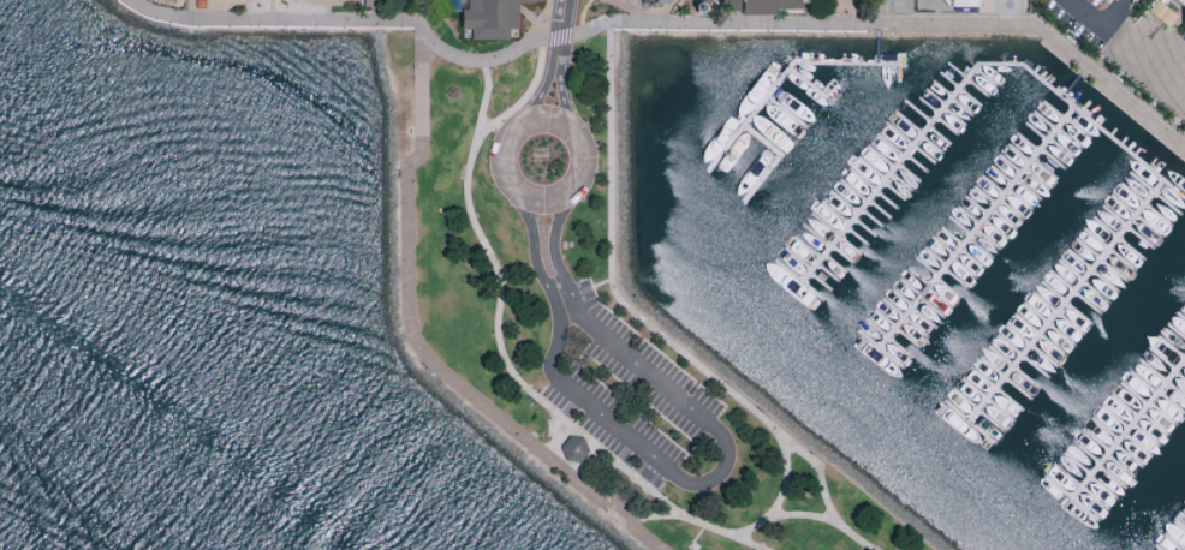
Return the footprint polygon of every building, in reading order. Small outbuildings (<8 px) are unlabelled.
[(469,13),(469,0),(545,0),(546,4),(518,5),(518,31),(510,31),(510,41),(470,41),(470,32),(459,32),(459,13),(469,13)] [(642,10),(642,0),(675,0),(672,4),(661,4),(662,8),(642,10)] [(721,7),(721,0),(820,0),(821,7),(811,7),(811,14),(721,16),(721,7)] [(946,4),(949,10),(978,10),(978,0),(943,0),(946,4)] [(1184,11),(1172,0),(1184,0),(1184,11)] [(565,447),(565,456),(571,462),(580,462),(586,455),(586,447),(579,441),(571,441),(565,447)]
